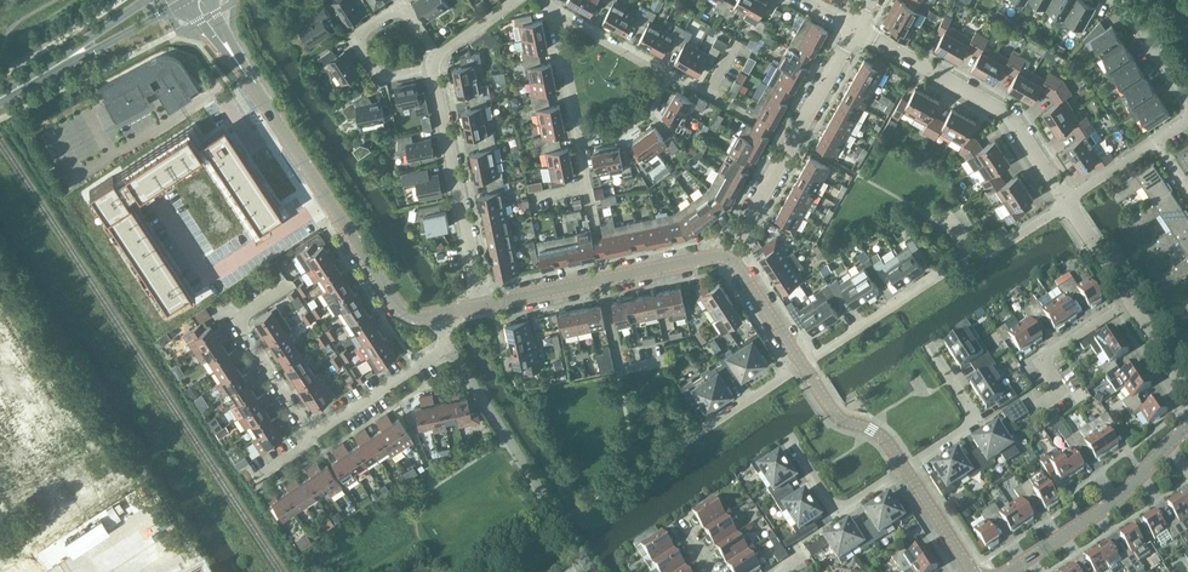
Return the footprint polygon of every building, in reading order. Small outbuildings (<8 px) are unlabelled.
[(348,25),(363,15),(357,5),(364,1),(364,0),(338,0),(333,3),(348,25)] [(427,20),(439,13),(440,16),(450,9),(444,0),(419,0),(415,3),(427,20)] [(477,4),(484,13),(490,8),(484,0),(483,0),(477,4)] [(583,0),(568,0),(568,1),(569,1),(568,3),(569,5),(578,10),(583,0)] [(578,10),(587,15),(589,15),(590,13),(591,14),(599,0),(583,0),(578,10)] [(606,2),(612,6),(604,21),(605,21),(604,23),(605,25),(614,30),(626,8),(616,3),(617,0),(607,0),(606,2)] [(650,9),(657,13),(663,2),(660,0),(655,0),(650,9)] [(729,1),(727,0),(718,0),(719,1),(714,10),(722,15),(729,1)] [(754,0),(738,0),(736,5),(729,1),(722,15),(732,20),(737,11),(745,15),(754,0)] [(745,15),(755,21),(750,30),(760,36),(767,23),(759,18),(768,3),(766,2),(767,0),(754,0),(745,15)] [(915,0),(912,0),(909,5),(900,0),(896,0),(890,10),(913,23),(920,11),(924,13),(927,7),(915,0)] [(1025,4),(1027,0),(1018,0),(1015,5),(1023,10),(1026,5),(1025,4)] [(1026,5),(1032,8),(1035,3),(1046,9),(1052,0),(1027,0),(1025,4),(1026,5)] [(1076,0),(1052,0),(1046,9),(1057,16),(1055,21),(1062,25),(1076,0)] [(1062,25),(1069,29),(1072,24),(1084,30),(1097,8),(1094,6),(1095,4),(1094,1),(1092,0),(1085,0),(1084,1),(1083,0),(1076,0),(1062,25)] [(273,1),(267,5),(271,10),(277,7),(273,1)] [(300,29),(310,45),(332,31),(325,21),(332,16),(324,4),(308,14),(313,21),(300,29)] [(642,22),(649,9),(642,4),(636,14),(626,8),(614,30),(623,35),(625,35),(626,33),(627,34),(636,19),(642,22)] [(773,14),(780,18),(783,11),(777,8),(773,14)] [(650,50),(662,28),(652,23),(657,13),(650,9),(649,9),(642,22),(648,26),(640,41),(641,42),(640,43),(640,45),(650,50)] [(890,10),(884,22),(896,29),(892,35),(907,44),(911,37),(907,35),(913,23),(890,10)] [(931,11),(928,16),(935,20),(938,15),(931,11)] [(776,25),(779,19),(780,18),(773,14),(769,21),(776,25)] [(948,55),(960,32),(949,25),(953,18),(946,14),(938,29),(944,33),(936,48),(948,55)] [(513,27),(516,40),(523,39),(545,34),(542,20),(533,22),(532,15),(515,18),(517,26),(513,27)] [(799,29),(822,42),(828,30),(805,17),(799,29)] [(1124,43),(1121,39),(1123,38),(1124,35),(1121,31),(1118,31),(1117,32),(1112,25),(1106,29),(1100,20),(1083,40),(1086,42),(1091,50),(1096,47),(1103,57),(1124,43)] [(678,42),(685,29),(677,24),(672,34),(662,28),(650,50),(659,55),(661,55),(662,53),(663,54),(672,39),(678,42)] [(711,27),(708,32),(714,36),(717,30),(711,27)] [(686,70),(698,48),(688,43),(693,33),(685,29),(678,42),(684,46),(676,61),(677,62),(676,63),(676,65),(686,70)] [(789,47),(812,60),(822,42),(799,29),(789,47)] [(960,32),(948,55),(960,61),(968,46),(974,50),(983,35),(976,31),(972,38),(960,32)] [(763,33),(761,38),(765,41),(774,45),(776,40),(763,33)] [(524,61),(541,57),(539,50),(548,48),(545,34),(523,39),(525,52),(522,53),(524,61)] [(984,75),(997,52),(985,46),(989,38),(983,35),(974,50),(981,53),(972,68),(984,75)] [(752,38),(748,45),(753,48),(757,41),(752,38)] [(1030,38),(1026,46),(1030,48),(1034,40),(1030,38)] [(1057,43),(1054,49),(1061,54),(1065,47),(1057,43)] [(1124,43),(1103,57),(1110,68),(1105,71),(1109,78),(1136,61),(1124,43)] [(469,45),(460,51),(461,57),(471,55),(469,45)] [(698,48),(686,70),(695,75),(697,75),(698,73),(699,74),(708,59),(714,62),(721,49),(713,45),(708,54),(698,48)] [(779,65),(801,78),(812,60),(789,47),(779,65)] [(333,49),(319,58),(324,66),(330,62),(343,83),(359,73),(345,52),(337,56),(333,49)] [(997,52),(984,75),(996,82),(1005,66),(1011,70),(1019,55),(1013,52),(1009,59),(997,52)] [(457,82),(479,77),(477,64),(482,63),(480,53),(471,55),(461,57),(463,66),(454,68),(457,82)] [(198,87),(182,63),(181,61),(180,60),(179,59),(178,58),(175,57),(174,56),(172,56),(170,55),(167,55),(165,55),(164,55),(162,55),(161,55),(158,56),(157,57),(100,87),(100,88),(101,88),(105,96),(103,98),(116,122),(151,103),(145,93),(154,88),(169,112),(192,97),(189,92),(197,87),(198,87)] [(1034,73),(1027,69),(1031,62),(1019,55),(1011,70),(1017,73),(1009,89),(1021,95),(1034,73)] [(541,57),(524,61),(526,68),(529,68),(531,81),(554,76),(551,63),(542,64),(541,57)] [(858,72),(878,83),(885,72),(886,72),(890,65),(876,58),(873,64),(865,60),(858,72)] [(1136,61),(1109,78),(1114,85),(1119,82),(1126,93),(1147,78),(1136,61)] [(769,83),(791,96),(801,78),(779,65),(769,83)] [(878,83),(858,72),(851,84),(871,96),(878,83)] [(1034,73),(1021,95),(1033,102),(1041,87),(1051,93),(1063,80),(1049,72),(1045,79),(1034,73)] [(530,91),(533,103),(549,99),(548,92),(557,90),(554,76),(531,81),(533,91),(530,91)] [(470,101),(487,98),(491,97),(489,85),(481,86),(479,77),(457,82),(459,96),(469,94),(470,101)] [(1132,114),(1159,96),(1147,78),(1126,93),(1133,103),(1128,107),(1132,114)] [(732,87),(728,93),(735,97),(739,91),(743,84),(736,80),(732,87)] [(1063,80),(1051,93),(1058,102),(1043,112),(1051,123),(1073,109),(1065,98),(1072,93),(1063,80)] [(397,87),(401,109),(414,106),(416,115),(429,113),(426,97),(419,99),(416,83),(397,87)] [(759,101),(781,114),(791,96),(769,83),(759,101)] [(743,84),(740,90),(746,93),(749,87),(743,84)] [(871,96),(851,84),(844,96),(865,108),(871,96)] [(903,111),(915,118),(928,95),(916,88),(907,103),(901,100),(893,115),(899,118),(903,111)] [(673,92),(667,102),(689,114),(694,106),(703,111),(709,101),(696,94),(692,100),(677,92),(676,93),(674,92),(673,92)] [(369,104),(363,95),(342,108),(349,118),(359,116),(361,126),(385,121),(381,101),(369,104)] [(930,135),(938,121),(931,117),(940,102),(928,95),(915,118),(927,124),(923,132),(930,135)] [(865,108),(844,96),(838,108),(858,120),(865,108)] [(1159,96),(1132,114),(1137,120),(1142,117),(1149,129),(1171,114),(1159,96)] [(487,98),(470,101),(472,109),(463,111),(465,124),(488,120),(485,106),(488,106),(487,98)] [(540,123),(563,119),(560,105),(551,107),(549,99),(533,103),(534,111),(537,110),(540,123)] [(759,101),(752,113),(775,126),(781,114),(759,101)] [(689,114),(667,102),(662,111),(663,113),(664,114),(664,115),(679,124),(675,130),(688,138),(693,130),(683,124),(689,114)] [(858,120),(838,108),(831,120),(851,132),(858,120)] [(952,138),(965,115),(952,109),(944,124),(938,121),(930,135),(936,139),(940,132),(952,138)] [(1077,131),(1091,122),(1087,116),(1080,120),(1073,109),(1051,123),(1058,135),(1073,125),(1077,131)] [(718,113),(714,119),(710,126),(717,130),(721,123),(725,116),(718,113)] [(964,155),(976,142),(968,137),(977,122),(965,115),(952,138),(964,145),(960,152),(964,155)] [(537,146),(542,145),(558,142),(557,134),(566,133),(563,119),(540,123),(543,137),(535,138),(537,146)] [(479,144),(496,140),(494,133),(491,133),(488,120),(465,124),(468,138),(477,136),(479,144)] [(824,132),(844,144),(851,132),(831,120),(824,132)] [(747,122),(740,134),(763,147),(769,135),(747,122)] [(1102,140),(1095,128),(1091,122),(1077,131),(1081,137),(1066,147),(1074,158),(1099,142),(1102,140)] [(642,132),(657,152),(667,145),(673,154),(680,149),(671,136),(665,141),(655,127),(654,128),(653,126),(651,126),(642,132)] [(113,176),(89,191),(166,308),(180,299),(183,304),(192,298),(189,293),(190,293),(127,198),(137,191),(139,195),(206,151),(206,150),(208,149),(211,154),(210,155),(259,229),(262,233),(271,227),(269,223),(282,214),(233,140),(232,141),(223,128),(203,141),(194,127),(191,129),(124,172),(125,174),(116,180),(113,176)] [(657,152),(642,132),(634,138),(634,140),(635,142),(633,143),(644,157),(638,161),(647,173),(654,168),(648,159),(657,152)] [(844,144),(824,132),(817,145),(837,156),(844,144)] [(412,134),(395,138),(398,154),(407,153),(406,150),(409,149),(411,162),(435,157),(431,139),(414,143),(412,134)] [(730,152),(753,165),(763,147),(740,134),(730,152)] [(496,140),(479,144),(480,151),(471,153),(474,167),(497,162),(494,149),(497,148),(496,140)] [(703,140),(695,155),(701,159),(709,143),(703,140)] [(976,142),(964,155),(974,170),(1003,151),(995,140),(981,149),(976,142)] [(549,166),(572,161),(569,147),(560,149),(558,142),(542,145),(543,153),(546,152),(549,166)] [(1100,167),(1114,157),(1110,151),(1106,153),(1099,142),(1074,158),(1081,170),(1096,160),(1100,167)] [(692,143),(688,150),(694,154),(699,146),(692,143)] [(353,149),(359,158),(371,150),(369,147),(361,144),(353,149)] [(606,147),(611,171),(623,169),(625,180),(634,178),(631,163),(624,164),(620,147),(618,148),(618,146),(616,145),(606,147)] [(606,147),(596,149),(595,150),(595,152),(594,153),(597,170),(590,171),(593,186),(602,184),(600,174),(611,171),(606,147)] [(1003,151),(974,170),(986,188),(1000,178),(996,172),(1011,163),(1003,151)] [(720,170),(743,183),(753,165),(730,152),(720,170)] [(804,169),(824,180),(831,168),(811,157),(804,169)] [(572,161),(549,166),(552,179),(549,180),(550,188),(567,184),(566,177),(575,175),(572,161)] [(488,186),(504,183),(503,175),(500,175),(497,162),(474,167),(477,181),(486,179),(488,186)] [(1111,190),(1113,194),(1118,201),(1143,185),(1154,201),(1154,202),(1168,192),(1163,185),(1164,181),(1157,171),(1156,171),(1151,164),(1111,190)] [(667,167),(661,171),(665,176),(671,171),(667,167)] [(824,180),(804,169),(797,181),(817,192),(824,180)] [(421,170),(403,173),(406,186),(418,183),(421,199),(443,194),(439,174),(422,177),(421,170)] [(743,183),(720,170),(710,188),(730,206),(743,183)] [(1004,201),(1026,186),(1018,175),(1004,184),(1000,178),(986,188),(990,194),(997,189),(1004,201)] [(816,207),(818,204),(812,201),(817,192),(797,181),(790,193),(816,207)] [(637,183),(639,190),(648,188),(645,182),(637,183)] [(504,183),(488,186),(489,193),(480,195),(483,209),(506,204),(503,191),(506,190),(506,189),(505,183),(504,183)] [(1004,201),(997,205),(1009,223),(1023,214),(1019,208),(1034,198),(1026,186),(1004,201)] [(602,187),(594,189),(594,191),(596,199),(604,197),(602,187)] [(693,201),(708,222),(730,206),(710,188),(693,201)] [(1186,219),(1181,212),(1182,208),(1175,198),(1174,199),(1169,191),(1168,192),(1154,202),(1154,201),(1129,217),(1136,229),(1161,212),(1172,229),(1186,219)] [(804,216),(809,208),(814,211),(816,207),(790,193),(783,205),(804,216)] [(616,195),(609,197),(601,198),(603,206),(610,204),(618,203),(616,195)] [(581,198),(573,200),(575,209),(583,207),(581,198)] [(708,222),(693,201),(676,213),(687,237),(708,222)] [(418,210),(416,221),(423,222),(425,230),(428,229),(428,231),(449,226),(446,210),(441,211),(440,204),(419,208),(419,210),(418,210)] [(506,204),(483,209),(486,223),(509,218),(506,204)] [(804,216),(783,205),(777,217),(784,222),(781,228),(794,236),(798,229),(797,228),(804,216)] [(581,210),(573,211),(566,213),(568,220),(583,217),(581,210)] [(661,243),(687,237),(676,213),(655,217),(661,243)] [(615,226),(613,216),(607,217),(608,223),(601,225),(604,236),(607,254),(620,251),(615,226)] [(635,222),(641,247),(661,243),(655,217),(635,222)] [(489,236),(511,231),(509,218),(486,223),(489,236)] [(1187,254),(1187,219),(1187,218),(1186,219),(1172,229),(1147,245),(1154,256),(1179,240),(1187,254)] [(615,226),(620,251),(641,247),(635,222),(615,226)] [(984,232),(987,237),(992,234),(989,229),(984,232)] [(511,231),(489,236),(491,250),(514,245),(511,231)] [(591,231),(578,234),(583,259),(597,256),(593,238),(591,231)] [(583,259),(578,234),(558,238),(563,263),(583,259)] [(604,236),(593,238),(597,256),(607,254),(604,236)] [(769,269),(788,256),(781,244),(777,237),(763,247),(767,253),(761,257),(769,269)] [(543,268),(563,263),(558,238),(537,242),(543,268)] [(909,246),(897,254),(911,276),(924,268),(916,255),(922,251),(913,238),(906,242),(909,246)] [(309,270),(313,267),(333,254),(329,248),(326,250),(323,244),(317,247),(313,242),(297,252),(309,270)] [(514,245),(491,250),(494,263),(517,258),(514,245)] [(776,280),(802,263),(794,252),(788,256),(769,269),(776,280)] [(313,267),(309,270),(316,281),(321,278),(337,267),(334,261),(337,259),(333,254),(313,267)] [(874,263),(879,271),(883,277),(890,272),(899,285),(911,276),(897,254),(885,262),(882,258),(874,263)] [(852,275),(867,297),(879,289),(871,276),(879,271),(874,263),(870,257),(857,266),(860,270),(852,275)] [(1164,272),(1172,283),(1187,273),(1187,257),(1164,272)] [(520,272),(517,258),(494,263),(497,277),(520,272)] [(803,279),(799,272),(805,268),(802,263),(776,280),(784,292),(803,279)] [(337,267),(321,278),(328,289),(348,275),(344,270),(341,272),(337,267)] [(1070,274),(1062,279),(1066,284),(1073,279),(1070,274)] [(348,275),(328,289),(323,292),(330,303),(352,288),(348,283),(351,281),(348,275)] [(867,297),(852,275),(840,283),(838,279),(829,284),(838,297),(846,292),(854,305),(867,297)] [(1062,279),(1056,283),(1059,288),(1066,284),(1062,279)] [(1066,284),(1074,296),(1080,292),(1089,307),(1091,306),(1092,308),(1093,308),(1102,303),(1103,301),(1102,299),(1103,299),(1098,291),(1099,290),(1096,285),(1094,286),(1090,280),(1079,287),(1073,279),(1066,284)] [(300,291),(306,287),(303,283),(297,287),(300,291)] [(709,308),(728,295),(720,283),(710,290),(707,285),(701,289),(704,294),(701,296),(709,308)] [(812,301),(822,316),(826,323),(839,315),(831,302),(838,297),(829,284),(820,290),(819,291),(819,292),(818,292),(818,293),(818,294),(818,295),(818,296),(819,297),(812,301)] [(1054,303),(1067,324),(1069,323),(1071,323),(1077,319),(1077,317),(1076,316),(1077,315),(1068,300),(1074,296),(1066,284),(1059,288),(1058,289),(1064,297),(1054,303)] [(306,287),(300,291),(303,296),(309,292),(306,287)] [(337,314),(342,310),(362,297),(358,292),(355,294),(352,288),(330,303),(337,314)] [(668,291),(672,314),(673,319),(687,317),(681,288),(668,291)] [(294,290),(288,294),(291,298),(297,294),(294,290)] [(672,314),(668,291),(654,294),(659,316),(672,314)] [(659,316),(654,294),(640,296),(645,319),(659,316)] [(728,295),(709,308),(716,319),(736,307),(728,295)] [(645,319),(640,296),(627,299),(632,322),(645,319)] [(362,297),(342,310),(349,322),(366,311),(363,305),(366,303),(362,297)] [(1034,297),(1028,301),(1031,306),(1038,302),(1034,297)] [(632,322),(627,299),(613,302),(618,325),(632,322)] [(826,323),(822,316),(812,301),(800,309),(797,305),(790,310),(799,323),(805,319),(814,332),(826,323)] [(1067,324),(1054,303),(1044,310),(1039,301),(1038,302),(1031,306),(1039,319),(1045,315),(1055,330),(1056,329),(1057,331),(1059,331),(1065,327),(1066,325),(1067,324)] [(314,313),(321,309),(318,304),(311,309),(314,313)] [(592,330),(606,327),(601,305),(587,308),(592,330)] [(1039,319),(1031,306),(1024,311),(1029,320),(1019,326),(1033,347),(1035,346),(1036,346),(1043,342),(1043,340),(1042,338),(1043,338),(1033,323),(1039,319)] [(736,307),(716,319),(724,331),(743,319),(736,307)] [(592,330),(587,308),(574,310),(579,333),(592,330)] [(256,328),(259,333),(279,320),(272,309),(255,320),(258,326),(256,328)] [(321,309),(314,313),(317,318),(324,314),(321,309)] [(579,333),(574,310),(560,313),(565,336),(579,333)] [(302,315),(305,319),(311,315),(308,311),(302,315)] [(357,333),(376,320),(373,314),(370,316),(366,311),(349,322),(357,333)] [(311,315),(305,319),(308,324),(314,320),(311,315)] [(279,320),(259,333),(263,339),(266,337),(269,342),(286,331),(279,320)] [(364,344),(381,333),(377,327),(380,325),(376,320),(357,333),(364,344)] [(533,333),(530,320),(507,324),(510,338),(533,333)] [(954,358),(976,343),(971,336),(975,333),(967,321),(954,330),(958,337),(946,345),(954,358)] [(201,322),(183,334),(195,351),(226,331),(222,326),(214,331),(210,325),(205,328),(201,322)] [(1033,347),(1019,326),(1010,332),(1004,324),(996,329),(1005,342),(1011,338),(1021,352),(1023,353),(1024,354),(1031,349),(1031,348),(1033,347)] [(329,335),(335,331),(332,326),(326,330),(329,335)] [(1098,356),(1103,353),(1123,340),(1122,338),(1122,336),(1118,330),(1116,330),(1115,331),(1114,329),(1099,339),(1096,333),(1080,343),(1085,351),(1091,346),(1098,356)] [(699,338),(704,335),(700,330),(696,332),(699,338)] [(202,362),(208,358),(225,347),(221,342),(229,336),(226,331),(195,351),(202,362)] [(286,331),(269,342),(273,348),(270,350),(274,355),(293,342),(286,331)] [(335,331),(329,335),(332,340),(338,335),(335,331)] [(741,348),(757,372),(764,367),(763,365),(768,362),(759,349),(766,345),(757,331),(745,339),(748,343),(741,348)] [(319,341),(325,337),(322,333),(316,337),(319,341)] [(366,358),(371,355),(391,341),(387,336),(384,338),(381,333),(364,344),(359,347),(366,358)] [(513,352),(536,347),(533,333),(510,338),(513,352)] [(656,335),(658,348),(666,347),(664,334),(656,335)] [(704,335),(699,338),(703,343),(707,340),(704,335)] [(157,339),(155,340),(159,346),(165,342),(164,341),(161,336),(159,337),(157,339)] [(325,337),(319,341),(322,346),(328,342),(325,337)] [(1105,376),(1118,368),(1114,362),(1129,352),(1128,351),(1130,350),(1130,348),(1126,342),(1124,341),(1123,340),(1103,353),(1109,363),(1100,368),(1105,376)] [(389,359),(395,355),(391,349),(394,347),(391,341),(371,355),(366,358),(376,372),(391,362),(389,359)] [(1008,341),(1004,347),(1011,352),(1015,346),(1008,341)] [(284,364),(301,353),(293,342),(274,355),(277,361),(280,359),(284,364)] [(980,350),(976,343),(954,358),(962,370),(975,362),(979,369),(993,360),(984,347),(980,350)] [(613,361),(611,351),(610,346),(603,347),(605,352),(597,354),(599,363),(613,361)] [(208,358),(215,369),(240,353),(236,347),(228,353),(225,347),(208,358)] [(513,352),(516,366),(523,364),(525,373),(542,370),(539,360),(538,360),(536,347),(513,352)] [(343,357),(349,353),(346,348),(340,352),(343,357)] [(723,363),(728,370),(734,365),(743,378),(748,375),(749,377),(757,372),(741,348),(733,353),(731,349),(719,357),(723,363)] [(215,369),(222,380),(239,369),(235,364),(244,358),(240,353),(215,369)] [(288,377),(308,364),(301,353),(284,364),(287,370),(284,372),(288,377)] [(349,353),(343,357),(346,362),(352,357),(349,353)] [(333,363),(340,359),(337,355),(330,359),(333,363)] [(340,359),(333,363),(336,368),(343,364),(340,359)] [(971,384),(979,396),(1001,382),(996,374),(1000,372),(993,360),(979,369),(983,375),(971,384)] [(562,361),(555,362),(556,369),(563,368),(562,361)] [(613,361),(599,363),(601,373),(615,370),(613,361)] [(1079,362),(1071,367),(1074,371),(1082,367),(1079,362)] [(732,376),(728,370),(723,363),(712,370),(709,366),(701,371),(704,375),(722,403),(730,399),(728,396),(733,393),(725,380),(732,376)] [(308,364),(288,377),(292,383),(295,381),(298,386),(315,375),(308,364)] [(1125,388),(1146,374),(1145,372),(1145,371),(1141,364),(1139,364),(1137,365),(1137,364),(1122,374),(1118,368),(1105,376),(1111,384),(1119,379),(1125,388)] [(223,395),(229,391),(254,375),(251,369),(243,375),(239,369),(222,380),(216,384),(223,395)] [(302,399),(322,386),(327,383),(320,372),(315,375),(298,386),(302,392),(299,394),(302,399)] [(357,378),(360,383),(366,378),(363,374),(357,378)] [(1128,411),(1141,402),(1137,396),(1151,386),(1151,385),(1152,384),(1153,383),(1148,376),(1147,376),(1146,374),(1125,388),(1132,397),(1123,403),(1128,411)] [(229,391),(237,402),(254,391),(250,386),(258,380),(254,375),(229,391)] [(704,375),(694,382),(693,380),(681,387),(690,401),(699,395),(708,409),(713,406),(715,408),(722,403),(704,375)] [(347,384),(350,389),(356,385),(353,380),(347,384)] [(979,396),(987,409),(1000,400),(1004,407),(1018,398),(1010,386),(1006,389),(1001,382),(979,396)] [(334,395),(327,383),(322,386),(302,399),(306,405),(309,403),(313,409),(334,395)] [(457,419),(459,426),(480,422),(477,411),(470,413),(467,397),(460,398),(458,389),(451,390),(457,419)] [(457,419),(451,390),(445,391),(447,401),(441,402),(445,422),(457,419)] [(244,413),(269,397),(265,392),(257,397),(254,391),(237,402),(244,413)] [(446,429),(445,422),(441,402),(434,404),(432,394),(426,395),(432,425),(433,432),(446,429)] [(432,425),(426,395),(419,397),(421,406),(414,408),(418,427),(432,425)] [(269,397),(244,413),(238,417),(245,428),(251,424),(268,413),(264,408),(272,402),(269,397)] [(1141,402),(1128,411),(1133,418),(1142,413),(1149,424),(1155,420),(1156,421),(1161,418),(1160,417),(1168,412),(1167,411),(1169,409),(1169,408),(1163,399),(1162,399),(1160,400),(1159,398),(1145,408),(1141,402)] [(1077,402),(1065,410),(1075,423),(1086,414),(1077,402)] [(1024,408),(1010,417),(1015,424),(1028,415),(1024,408)] [(283,419),(280,413),(271,419),(268,413),(251,424),(258,435),(283,419)] [(381,417),(402,448),(413,441),(398,418),(392,422),(387,414),(381,417)] [(1107,414),(1090,425),(1109,454),(1111,453),(1112,453),(1119,449),(1119,447),(1118,446),(1119,445),(1110,430),(1116,426),(1107,414)] [(376,433),(387,450),(391,456),(402,448),(381,417),(376,421),(381,429),(376,433)] [(287,424),(283,419),(258,435),(252,439),(262,454),(276,445),(274,442),(283,436),(279,430),(287,424)] [(1011,454),(1016,450),(1021,447),(1017,442),(1013,445),(999,424),(994,428),(993,425),(985,430),(1001,455),(1008,450),(1011,454)] [(1073,436),(1081,449),(1087,445),(1097,460),(1098,459),(1099,461),(1101,461),(1107,457),(1107,455),(1109,454),(1090,425),(1073,436)] [(226,426),(215,432),(219,438),(230,431),(226,426)] [(387,450),(376,433),(370,436),(365,428),(360,432),(376,457),(387,450)] [(1001,455),(985,430),(977,435),(979,437),(974,441),(982,453),(974,458),(983,472),(996,463),(994,459),(1001,455)] [(376,457),(360,432),(354,435),(359,443),(354,447),(365,464),(376,457)] [(1081,449),(1073,436),(1065,441),(1071,450),(1061,456),(1075,477),(1077,476),(1078,476),(1084,472),(1085,470),(1084,468),(1085,468),(1075,453),(1081,449)] [(365,464),(354,447),(348,451),(343,443),(338,446),(343,454),(354,471),(365,464)] [(236,444),(229,449),(232,453),(239,448),(236,444)] [(358,477),(354,471),(343,454),(338,446),(332,450),(338,458),(331,462),(346,485),(358,477)] [(944,457),(960,481),(968,476),(970,480),(983,472),(974,458),(967,464),(958,451),(953,454),(952,452),(944,457)] [(767,480),(791,464),(786,457),(784,458),(781,453),(768,462),(763,455),(750,464),(758,476),(762,473),(767,480)] [(1038,459),(1049,476),(1055,472),(1062,482),(1063,482),(1064,483),(1066,484),(1073,479),(1073,478),(1075,477),(1061,456),(1051,462),(1046,454),(1038,459)] [(245,456),(235,463),(239,469),(248,463),(249,462),(245,456)] [(944,498),(956,490),(953,486),(960,481),(944,457),(937,462),(938,464),(933,467),(937,473),(931,478),(944,498)] [(310,464),(327,489),(331,495),(342,487),(327,464),(321,468),(316,460),(310,464)] [(327,489),(310,464),(305,468),(310,476),(305,479),(316,496),(327,489)] [(791,464),(767,480),(771,488),(767,490),(775,502),(789,493),(784,487),(797,478),(794,473),(796,472),(791,464)] [(294,475),(289,478),(305,503),(316,496),(305,479),(299,483),(294,475)] [(289,478),(283,482),(288,490),(283,494),(294,510),(305,503),(289,478)] [(1022,486),(1031,499),(1037,495),(1046,510),(1047,509),(1048,510),(1050,511),(1059,505),(1059,503),(1058,502),(1059,501),(1054,493),(1056,493),(1052,488),(1051,488),(1047,482),(1035,490),(1030,481),(1022,486)] [(747,492),(753,488),(749,482),(744,486),(747,492)] [(385,484),(381,487),(384,493),(389,490),(385,484)] [(1031,499),(1022,486),(1015,491),(1020,500),(1011,506),(1024,527),(1026,525),(1027,526),(1034,521),(1034,520),(1033,518),(1034,517),(1025,503),(1031,499)] [(283,494),(277,497),(272,489),(266,493),(282,518),(294,510),(283,494)] [(1187,489),(1181,493),(1181,495),(1179,496),(1187,510),(1187,489)] [(375,491),(369,495),(372,500),(378,496),(375,491)] [(789,493),(775,502),(783,514),(787,511),(792,519),(816,503),(811,495),(809,497),(806,492),(793,500),(789,493)] [(884,496),(877,501),(892,526),(900,521),(902,525),(914,517),(906,504),(899,508),(890,495),(886,499),(884,496)] [(369,496),(358,503),(361,507),(372,500),(369,496)] [(1181,536),(1187,532),(1187,531),(1183,523),(1187,520),(1187,510),(1179,496),(1177,497),(1175,497),(1169,501),(1169,503),(1170,504),(1169,505),(1178,520),(1172,524),(1181,536)] [(704,530),(731,512),(727,505),(722,509),(714,497),(692,512),(696,516),(694,518),(693,521),(695,524),(698,525),(700,524),(704,530)] [(751,499),(747,502),(752,509),(756,507),(751,499)] [(892,526),(877,501),(869,506),(870,509),(865,512),(874,525),(866,530),(875,543),(888,534),(885,531),(892,526)] [(792,519),(797,526),(793,529),(797,535),(783,543),(787,549),(814,532),(810,525),(822,517),(819,512),(821,510),(816,503),(792,519)] [(1024,527),(1011,506),(1001,512),(995,504),(988,509),(996,521),(1002,517),(1012,532),(1013,531),(1014,533),(1016,533),(1022,529),(1022,528),(1024,527)] [(767,508),(762,511),(766,517),(771,514),(767,508)] [(996,521),(988,509),(980,514),(986,522),(974,530),(978,536),(977,537),(981,542),(982,541),(987,549),(988,548),(989,549),(990,550),(999,544),(1000,542),(999,541),(1000,540),(990,525),(996,521)] [(338,511),(331,516),(336,522),(343,518),(338,511)] [(731,512),(704,530),(709,537),(707,538),(706,541),(708,544),(711,545),(713,543),(716,547),(738,533),(731,522),(736,519),(731,512)] [(1156,540),(1158,539),(1162,546),(1172,540),(1173,541),(1181,536),(1172,524),(1166,527),(1157,513),(1156,514),(1155,512),(1153,512),(1144,517),(1144,519),(1145,521),(1143,521),(1148,529),(1147,530),(1151,535),(1152,534),(1156,540)] [(329,516),(323,520),(328,529),(334,525),(329,516)] [(875,543),(866,530),(858,535),(850,522),(845,525),(844,523),(836,528),(852,553),(859,548),(862,552),(875,543)] [(1142,540),(1143,539),(1140,534),(1139,535),(1134,528),(1133,528),(1132,527),(1130,526),(1121,532),(1121,534),(1122,536),(1121,536),(1130,551),(1124,555),(1133,568),(1136,571),(1142,571),(1144,571),(1145,570),(1139,561),(1151,554),(1142,540)] [(852,553),(836,528),(828,533),(830,535),(825,538),(842,565),(847,561),(845,557),(852,553)] [(675,549),(671,543),(672,541),(673,538),(671,535),(668,534),(666,536),(663,531),(658,534),(655,529),(635,542),(634,545),(637,550),(642,546),(648,557),(644,560),(648,567),(675,549)] [(727,565),(754,548),(750,541),(745,544),(738,533),(716,547),(719,552),(717,553),(716,555),(718,559),(721,560),(723,559),(727,565)] [(306,534),(299,539),(304,547),(311,542),(306,534)] [(907,538),(903,541),(907,547),(911,544),(907,538)] [(820,541),(807,550),(811,557),(825,548),(820,541)] [(1118,559),(1109,544),(1108,545),(1107,543),(1105,543),(1099,547),(1098,548),(1096,550),(1110,570),(1111,571),(1121,571),(1124,570),(1125,571),(1126,571),(1133,568),(1124,555),(1118,559)] [(775,557),(779,563),(789,557),(781,544),(775,548),(775,557)] [(912,569),(933,555),(931,554),(932,552),(927,546),(926,546),(924,547),(923,545),(909,555),(905,549),(892,557),(897,565),(906,559),(912,569)] [(727,565),(732,571),(731,571),(757,571),(761,569),(754,558),(759,555),(754,548),(727,565)] [(686,567),(684,563),(686,561),(686,558),(684,555),(681,554),(679,556),(675,549),(648,567),(652,571),(655,571),(658,570),(659,571),(678,571),(686,567)] [(1096,550),(1095,551),(1093,551),(1087,555),(1086,556),(1088,558),(1086,559),(1095,571),(1108,571),(1110,570),(1096,550)] [(912,569),(914,571),(932,571),(938,568),(937,567),(939,566),(939,564),(935,558),(934,557),(933,555),(912,569)]
